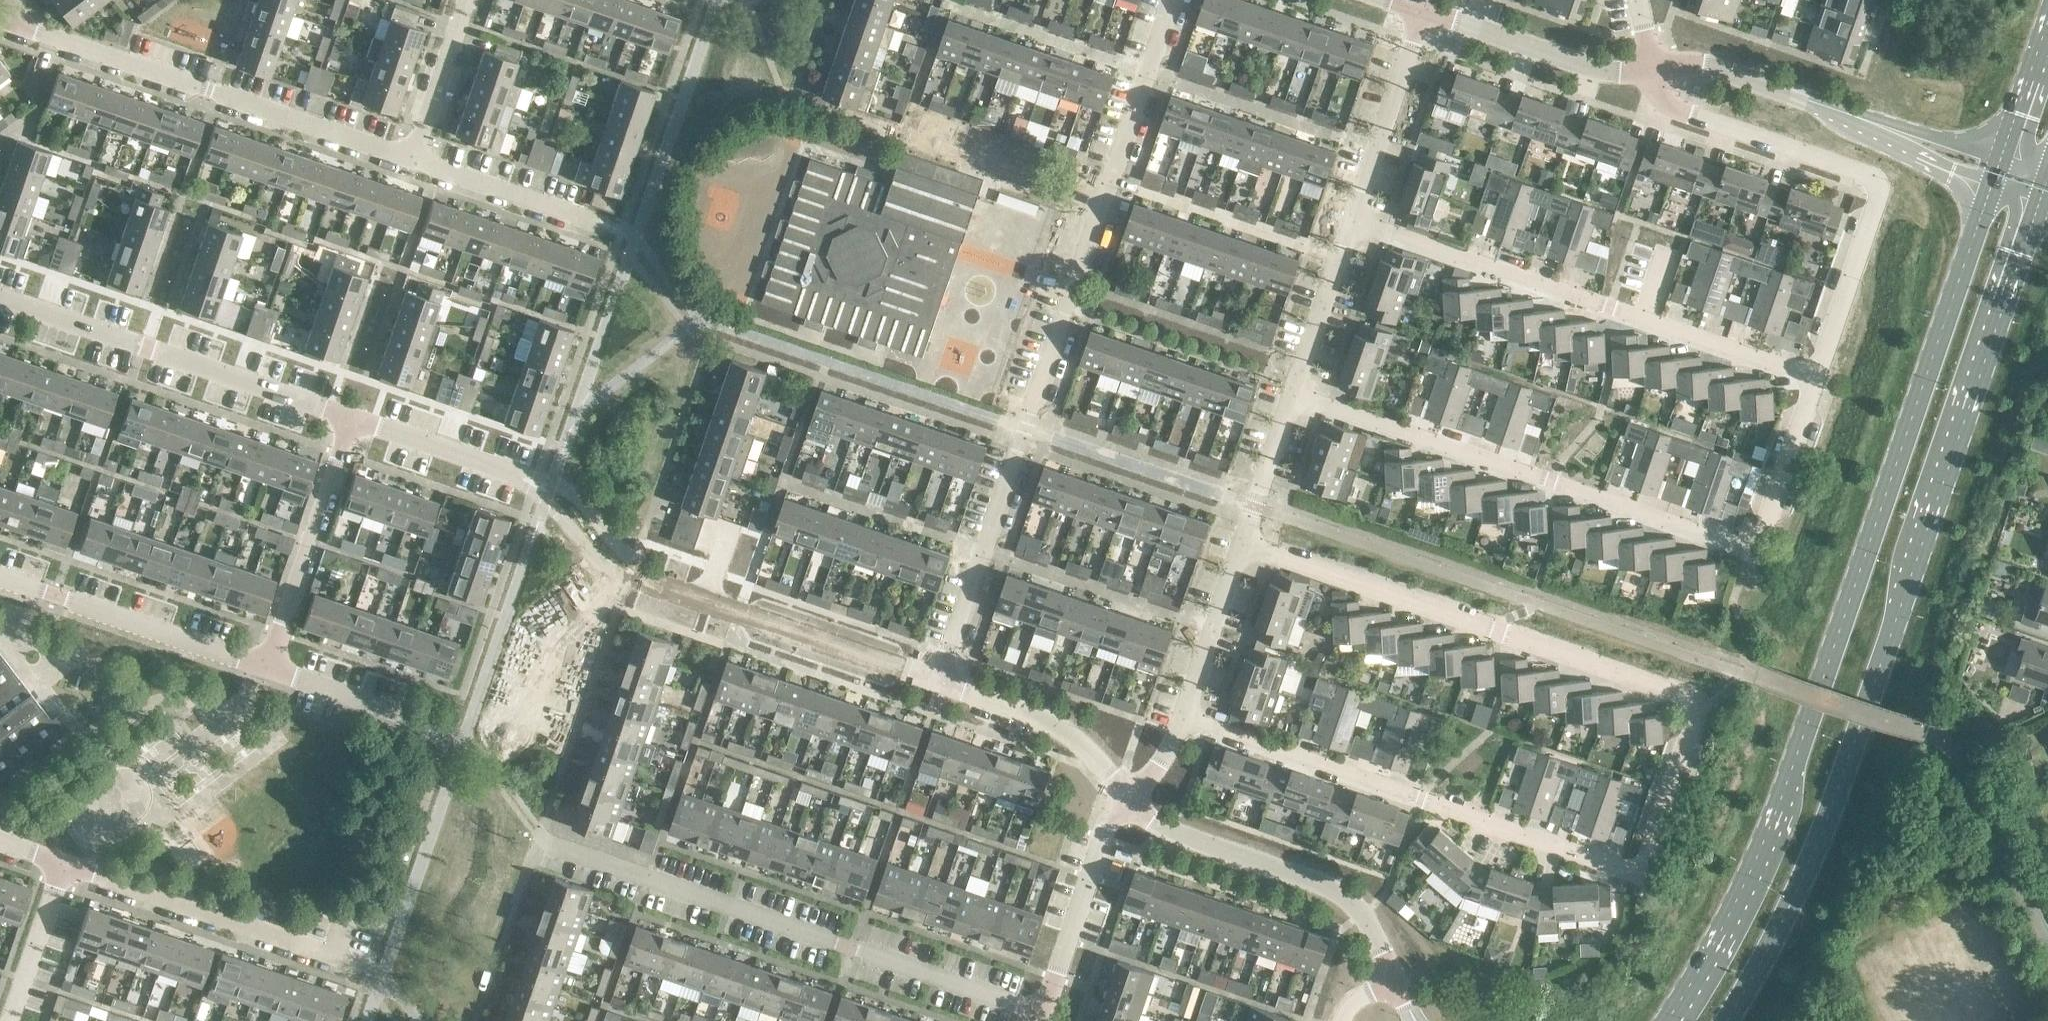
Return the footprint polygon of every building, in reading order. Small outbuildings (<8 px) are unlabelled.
[(81,0),(53,0),(71,25),(90,11),(81,0)] [(90,11),(104,0),(81,0),(90,11)] [(257,3),(290,14),(295,0),(258,0),(257,3)] [(332,6),(340,8),(343,0),(334,0),(332,6)] [(524,2),(544,9),(547,0),(525,0),(524,2)] [(544,9),(565,16),(570,0),(547,0),(544,9)] [(565,16),(585,23),(593,0),(570,0),(565,16)] [(585,23),(606,30),(616,0),(593,0),(585,23)] [(606,30),(626,37),(637,4),(627,0),(616,0),(606,30)] [(879,0),(856,0),(851,13),(886,25),(893,5),(879,0)] [(978,4),(990,8),(993,0),(979,0),(978,4)] [(1196,21),(1218,29),(1228,0),(1204,0),(1196,21)] [(1245,0),(1228,0),(1218,29),(1238,36),(1250,2),(1245,0)] [(1535,2),(1548,7),(1547,11),(1570,18),(1571,14),(1581,18),(1587,0),(1536,0),(1535,2)] [(1687,6),(1698,10),(1697,14),(1720,22),(1721,18),(1732,21),(1740,0),(1689,0),(1687,6)] [(1823,3),(1868,19),(1875,0),(1824,0),(1823,3)] [(156,1),(147,8),(151,15),(161,8),(156,1)] [(348,2),(344,14),(356,18),(360,6),(348,2)] [(1271,9),(1250,2),(1238,36),(1259,43),(1271,9)] [(290,14),(257,3),(253,15),(250,18),(251,19),(250,23),(283,34),(290,14)] [(1868,19),(1823,3),(1815,25),(1861,40),(1868,19)] [(650,8),(637,4),(626,37),(646,44),(658,11),(654,9),(654,8),(650,8)] [(932,4),(928,17),(936,19),(940,7),(932,4)] [(1010,5),(1007,14),(1019,18),(1022,10),(1010,5)] [(340,8),(332,6),(329,17),(336,20),(340,8)] [(394,7),(382,40),(416,51),(417,47),(419,47),(419,43),(423,30),(414,26),(418,15),(394,7)] [(151,15),(147,8),(137,16),(142,22),(151,15)] [(1291,16),(1271,9),(1259,43),(1279,50),(1291,16)] [(1034,14),(1022,10),(1019,18),(1031,22),(1034,14)] [(662,12),(658,11),(646,44),(668,51),(679,18),(666,13),(663,11),(662,12)] [(895,28),(886,25),(851,13),(844,34),(879,45),(888,49),(895,28)] [(1311,23),(1291,16),(1279,50),(1300,57),(1311,23)] [(122,17),(117,34),(114,41),(126,45),(134,21),(122,17)] [(936,19),(928,17),(923,29),(932,31),(936,19)] [(970,27),(949,19),(937,53),(959,61),(970,27)] [(1050,19),(1047,28),(1060,32),(1062,23),(1050,19)] [(283,34),(250,23),(248,27),(247,27),(247,31),(243,44),(276,55),(283,34)] [(1075,27),(1062,23),(1060,32),(1072,36),(1075,27)] [(1332,30),(1311,23),(1300,57),(1320,64),(1332,30)] [(503,25),(501,33),(512,37),(515,29),(503,25)] [(1753,25),(1751,32),(1758,35),(1761,27),(1753,25)] [(1861,40),(1815,25),(1808,47),(1823,52),(1821,56),(1844,64),(1845,60),(1853,63),(1861,40)] [(991,34),(970,27),(959,61),(979,68),(991,34)] [(1768,30),(1761,27),(1758,35),(1766,37),(1768,30)] [(526,33),(515,29),(512,37),(524,40),(526,33)] [(105,30),(103,37),(114,41),(117,34),(105,30)] [(1352,37),(1332,30),(1320,64),(1341,71),(1352,37)] [(1781,34),(1774,32),(1771,39),(1779,42),(1781,34)] [(1091,33),(1088,42),(1100,46),(1103,37),(1091,33)] [(344,37),(336,34),(333,46),(340,48),(344,37)] [(879,45),(844,34),(837,54),(872,66),(879,45)] [(1011,41),(991,34),(979,68),(999,75),(1011,41)] [(1789,37),(1781,34),(1779,42),(1787,44),(1789,37)] [(322,35),(318,47),(326,49),(330,38),(322,35)] [(1115,41),(1103,37),(1100,46),(1113,50),(1115,41)] [(1374,44),(1352,37),(1341,71),(1362,78),(1374,44)] [(544,39),(542,47),(553,51),(555,43),(544,39)] [(416,51),(382,40),(376,60),(409,72),(413,59),(416,56),(415,55),(416,51)] [(1032,48),(1011,41),(999,75),(1020,82),(1032,48)] [(478,68),(476,72),(521,87),(529,64),(518,60),(521,50),(497,42),(493,53),(484,50),(479,64),(476,67),(478,68)] [(567,47),(555,43),(553,51),(564,54),(567,47)] [(276,55),(243,44),(238,57),(236,60),(237,61),(235,65),(269,76),(276,55)] [(918,45),(914,57),(922,60),(926,48),(918,45)] [(340,48),(333,46),(329,57),(336,59),(340,48)] [(326,49),(318,47),(315,58),(322,61),(326,49)] [(1052,55),(1032,48),(1020,82),(1040,89),(1052,55)] [(585,53),(582,61),(594,65),(596,57),(585,53)] [(881,69),(872,66),(837,54),(830,75),(874,90),(881,69)] [(1072,62),(1052,55),(1040,89),(1036,100),(1057,107),(1061,96),(1072,62)] [(608,61),(596,57),(594,65),(605,68),(608,61)] [(922,60),(914,57),(909,69),(918,72),(922,60)] [(9,72),(0,60),(0,79),(9,72)] [(409,72),(376,60),(369,80),(402,92),(403,88),(405,88),(405,84),(409,72)] [(1093,69),(1072,62),(1061,96),(1081,103),(1093,69)] [(311,64),(302,88),(314,92),(322,68),(311,64)] [(1203,71),(1182,64),(1179,73),(1200,80),(1203,71)] [(26,91),(37,95),(46,71),(34,67),(26,91)] [(559,67),(555,78),(563,81),(567,70),(559,67)] [(626,67),(623,75),(635,79),(637,71),(626,67)] [(334,72),(322,68),(314,92),(326,96),(334,72)] [(1114,76),(1093,69),(1081,103),(1103,110),(1114,76)] [(648,75),(637,71),(635,79),(646,82),(648,75)] [(1216,75),(1203,71),(1200,80),(1213,84),(1216,75)] [(46,105),(68,112),(79,79),(67,75),(64,72),(63,73),(58,72),(46,105)] [(521,87),(476,72),(475,75),(473,76),(474,80),(469,92),(503,104),(514,108),(521,87)] [(1434,102),(1467,113),(1479,80),(1457,72),(1456,76),(1445,72),(1434,102)] [(579,77),(571,74),(567,86),(575,88),(579,77)] [(874,90),(830,75),(823,96),(867,111),(874,90)] [(357,76),(348,103),(359,107),(361,102),(395,114),(399,100),(402,97),(401,96),(402,92),(369,80),(357,76)] [(92,83),(79,79),(68,112),(88,119),(100,86),(96,85),(96,83),(92,83)] [(654,92),(621,80),(613,102),(647,113),(651,101),(654,97),(652,96),(654,92)] [(1500,87),(1479,80),(1467,113),(1500,124),(1510,95),(1498,91),(1500,87)] [(1232,81),(1229,90),(1241,94),(1244,85),(1232,81)] [(1256,89),(1244,85),(1241,94),(1253,98),(1256,89)] [(103,87),(100,86),(88,119),(109,126),(120,93),(108,89),(105,86),(103,87)] [(575,88),(567,86),(563,97),(571,100),(575,88)] [(904,86),(900,98),(908,101),(912,89),(904,86)] [(503,104),(469,92),(465,104),(462,108),(464,109),(462,112),(496,124),(503,104)] [(133,97),(120,93),(109,126),(129,133),(141,100),(137,99),(137,97),(133,97)] [(1193,103),(1171,95),(1160,129),(1181,137),(1193,103)] [(1273,95),(1270,104),(1282,108),(1285,99),(1273,95)] [(1521,99),(1510,95),(1500,124),(1532,135),(1544,102),(1523,95),(1521,99)] [(908,101),(900,98),(895,110),(904,113),(908,101)] [(932,99),(929,108),(941,112),(944,103),(932,99)] [(1297,103),(1285,99),(1282,108),(1294,112),(1297,103)] [(144,101),(141,100),(129,133),(150,140),(161,107),(149,103),(145,100),(144,101)] [(647,113),(613,102),(606,122),(640,133),(641,130),(643,130),(643,125),(647,113)] [(1565,109),(1544,102),(1532,135),(1565,147),(1575,117),(1564,113),(1565,109)] [(956,107),(944,103),(941,112),(953,116),(956,107)] [(1213,110),(1193,103),(1181,137),(1202,144),(1213,110)] [(547,106),(543,117),(551,120),(554,108),(547,106)] [(173,111),(161,107),(150,140),(170,147),(182,114),(178,113),(178,111),(173,111)] [(1314,109),(1311,118),(1323,122),(1326,113),(1314,109)] [(1234,117),(1213,110),(1202,144),(1222,151),(1234,117)] [(507,128),(496,124),(462,112),(461,116),(459,116),(460,121),(455,134),(470,139),(468,144),(498,154),(507,128)] [(973,113),(970,122),(982,126),(985,117),(973,113)] [(1338,117),(1326,113),(1323,122),(1335,126),(1338,117)] [(185,115),(182,114),(170,147),(191,155),(203,121),(190,117),(186,114),(185,115)] [(565,118),(557,115),(553,127),(561,129),(565,118)] [(551,120),(543,117),(539,129),(547,131),(551,120)] [(997,121),(985,117),(982,126),(994,130),(997,121)] [(1254,124),(1234,117),(1222,151),(1242,158),(1254,124)] [(1587,121),(1575,117),(1565,147),(1598,158),(1609,124),(1588,117),(1587,121)] [(640,133),(606,122),(599,142),(633,154),(637,142),(640,138),(638,137),(640,133)] [(1274,131),(1254,124),(1242,158),(1239,167),(1260,174),(1263,165),(1274,131)] [(1630,132),(1609,124),(1598,158),(1630,169),(1640,139),(1629,135),(1630,132)] [(227,130),(214,125),(203,159),(224,166),(236,133),(232,131),(232,130),(227,130)] [(561,129),(553,127),(550,138),(557,141),(561,129)] [(1014,127),(1011,136),(1023,140),(1026,131),(1014,127)] [(1422,128),(1418,139),(1454,151),(1458,140),(1422,128)] [(1038,135),(1026,131),(1023,140),(1035,144),(1038,135)] [(1295,138),(1274,131),(1263,165),(1283,172),(1295,138)] [(49,136),(37,132),(35,140),(46,144),(49,136)] [(240,134),(236,133),(224,166),(245,173),(256,140),(244,135),(241,133),(240,134)] [(1058,133),(1056,140),(1065,143),(1068,136),(1058,133)] [(1315,145),(1295,138),(1283,172),(1304,179),(1315,145)] [(50,151),(17,140),(12,153),(10,156),(11,157),(10,161),(43,173),(50,151)] [(268,144),(256,140),(245,173),(265,180),(276,146),(273,145),(273,144),(268,144)] [(533,140),(525,164),(537,168),(545,144),(533,140)] [(1055,141),(1052,150),(1064,154),(1067,145),(1055,141)] [(65,150),(76,154),(79,146),(68,142),(65,150)] [(633,154),(599,142),(592,163),(626,174),(627,170),(629,170),(629,166),(633,154)] [(1659,146),(1648,142),(1638,171),(1670,183),(1682,149),(1661,142),(1659,146)] [(557,148),(545,144),(537,168),(548,172),(557,148)] [(1079,149),(1067,145),(1064,154),(1076,158),(1079,149)] [(1337,152),(1315,145),(1304,179),(1325,186),(1337,152)] [(90,150),(79,146),(76,154),(88,158),(90,150)] [(280,148),(276,146),(265,180),(285,187),(297,153),(284,149),(281,147),(280,148)] [(1430,147),(1428,154),(1445,160),(1447,153),(1430,147)] [(1703,156),(1682,149),(1670,183),(1703,194),(1713,164),(1702,160),(1703,156)] [(938,164),(902,152),(891,186),(874,179),(876,172),(858,166),(856,174),(811,158),(803,182),(795,179),(789,195),(797,198),(789,221),(781,218),(775,236),(783,239),(775,262),(767,259),(762,275),(770,278),(762,301),(807,317),(804,325),(822,331),(825,323),(860,335),(858,343),(875,349),(878,341),(923,357),(962,241),(963,241),(979,193),(956,185),(933,177),(938,164)] [(1414,162),(1407,183),(1440,194),(1451,162),(1445,160),(1428,154),(1422,152),(1418,163),(1414,162)] [(309,158),(297,153),(285,187),(306,194),(318,161),(313,159),(313,158),(309,158)] [(1490,153),(1486,165),(1500,169),(1503,158),(1490,153)] [(574,180),(585,184),(618,196),(623,182),(626,179),(624,178),(626,174),(592,163),(581,159),(574,180)] [(43,173),(10,161),(8,165),(7,165),(7,169),(3,182),(36,193),(43,173)] [(322,162),(318,161),(306,194),(327,201),(338,168),(326,163),(323,161),(322,162)] [(81,175),(89,177),(93,166),(85,163),(81,175)] [(106,164),(103,172),(115,175),(117,168),(106,164)] [(961,172),(938,164),(933,177),(956,185),(961,172)] [(1725,168),(1713,164),(1703,194),(1736,205),(1747,172),(1726,164),(1725,168)] [(129,172),(117,168),(115,175),(126,179),(129,172)] [(351,172),(338,168),(327,201),(347,208),(359,175),(355,173),(355,172),(351,172)] [(1146,169),(1142,181),(1164,188),(1167,179),(1168,177),(1146,169)] [(149,170),(147,178),(158,182),(161,174),(149,170)] [(1543,172),(1539,183),(1550,187),(1555,173),(1547,170),(1546,173),(1543,172)] [(1486,235),(1502,240),(1522,182),(1491,171),(1486,186),(1501,192),(1497,205),(1487,233),(1486,235)] [(984,180),(961,172),(956,185),(979,193),(984,180)] [(1768,179),(1747,172),(1736,205),(1768,216),(1778,187),(1767,183),(1768,179)] [(172,178),(161,174),(158,182),(169,186),(172,178)] [(362,176),(359,175),(347,208),(368,215),(379,182),(367,177),(364,175),(362,176)] [(1179,183),(1167,179),(1164,188),(1176,192),(1179,183)] [(3,182),(0,189),(0,204),(29,214),(36,193),(3,182)] [(392,186),(379,182),(368,215),(388,222),(400,189),(396,187),(396,186),(392,186)] [(1553,192),(1522,182),(1502,240),(1518,246),(1533,202),(1548,208),(1553,192)] [(100,185),(93,183),(89,194),(96,197),(100,185)] [(1440,194),(1407,183),(1399,204),(1403,205),(1399,217),(1408,220),(1429,227),(1440,194)] [(139,186),(135,197),(128,219),(161,230),(163,226),(164,226),(164,222),(169,209),(159,205),(163,194),(139,186)] [(1790,190),(1778,187),(1768,216),(1801,227),(1812,194),(1791,187),(1790,190)] [(204,189),(201,197),(212,200),(215,193),(204,189)] [(403,190),(400,189),(388,222),(410,229),(421,196),(408,191),(404,189),(403,190)] [(1195,189),(1192,198),(1205,202),(1208,193),(1195,189)] [(617,198),(594,190),(589,204),(613,212),(617,198)] [(1584,203),(1553,192),(1548,208),(1563,213),(1548,256),(1564,261),(1584,203)] [(1604,192),(1600,204),(1616,209),(1620,197),(1604,192)] [(226,197),(215,193),(212,200),(224,204),(226,197)] [(1220,197),(1208,193),(1205,202),(1217,206),(1220,197)] [(75,194),(71,205),(78,208),(82,196),(75,194)] [(96,197),(89,194),(85,205),(92,208),(96,197)] [(1833,201),(1812,194),(1801,227),(1834,238),(1844,209),(1832,205),(1833,201)] [(1481,199),(1472,228),(1487,233),(1497,205),(1481,199)] [(445,204),(432,200),(421,233),(442,241),(454,207),(450,206),(450,204),(445,204)] [(244,203),(242,210),(253,214),(256,207),(244,203)] [(1156,211),(1134,203),(1123,237),(1144,245),(1156,211)] [(1236,203),(1233,212),(1245,216),(1248,207),(1236,203)] [(1615,214),(1584,203),(1564,261),(1580,266),(1594,223),(1610,229),(1615,214)] [(0,204),(0,226),(22,234),(29,214),(0,204)] [(78,208),(71,205),(67,217),(74,219),(78,208)] [(267,211),(256,207),(253,214),(264,218),(267,211)] [(458,208),(454,207),(442,241),(463,248),(474,214),(462,210),(459,207),(458,208)] [(1260,211),(1248,207),(1245,216),(1257,220),(1260,211)] [(1656,223),(1659,214),(1650,210),(1647,220),(1656,223)] [(1176,218),(1156,211),(1144,245),(1165,252),(1176,218)] [(487,218),(474,214),(463,248),(483,255),(495,221),(491,220),(491,218),(487,218)] [(1728,227),(1696,216),(1690,233),(1722,244),(1728,227)] [(1277,217),(1274,226),(1286,230),(1289,221),(1277,217)] [(1197,225),(1176,218),(1165,252),(1185,259),(1197,225)] [(161,230),(128,219),(121,239),(154,251),(159,238),(161,235),(160,234),(161,230)] [(1408,220),(1406,228),(1426,235),(1429,227),(1408,220)] [(498,222),(495,221),(483,255),(504,262),(515,228),(503,224),(499,221),(498,222)] [(1301,225),(1289,221),(1286,230),(1298,234),(1301,225)] [(202,240),(201,243),(234,255),(242,233),(208,222),(204,235),(201,239),(202,240)] [(283,225),(280,232),(292,236),(294,228),(283,225)] [(1217,232),(1197,225),(1185,259),(1205,266),(1217,232)] [(0,226),(0,250),(15,255),(22,234),(0,226)] [(306,232),(294,228),(292,236),(303,240),(306,232)] [(527,232),(515,228),(504,262),(524,269),(536,235),(532,234),(532,232),(527,232)] [(327,231),(324,239),(335,243),(338,235),(327,231)] [(1723,244),(1739,250),(1744,237),(1727,231),(1723,244)] [(1238,239),(1217,232),(1205,266),(1226,273),(1238,239)] [(349,239),(338,235),(335,243),(347,246),(349,239)] [(539,236),(536,235),(524,269),(544,276),(556,242),(544,238),(540,235),(539,236)] [(59,236),(56,243),(68,247),(70,240),(59,236)] [(154,251),(121,239),(114,260),(147,271),(149,267),(150,267),(150,263),(154,251)] [(1258,246),(1238,239),(1226,273),(1246,280),(1258,246)] [(1761,239),(1755,255),(1788,267),(1793,250),(1761,239)] [(82,244),(70,240),(68,247),(79,251),(82,244)] [(1722,250),(1691,240),(1686,255),(1701,260),(1687,303),(1703,309),(1722,250)] [(568,246),(556,242),(544,276),(565,283),(576,249),(573,248),(573,246),(568,246)] [(68,247),(56,243),(48,267),(60,271),(68,247)] [(234,255),(201,243),(199,247),(198,247),(198,252),(194,264),(227,275),(234,255)] [(368,245),(365,253),(376,256),(379,249),(368,245)] [(277,246),(273,257),(280,260),(284,248),(277,246)] [(1278,253),(1258,246),(1246,280),(1267,287),(1278,253)] [(79,251),(68,247),(60,271),(71,275),(79,251)] [(1381,258),(1374,280),(1407,291),(1418,258),(1389,248),(1385,260),(1381,258)] [(390,253),(379,249),(376,256),(388,260),(390,253)] [(580,250),(576,249),(565,283),(586,290),(598,256),(584,252),(581,249),(580,250)] [(297,252),(289,250),(286,261),(293,264),(297,252)] [(1753,261),(1722,250),(1703,309),(1719,314),(1724,297),(1733,271),(1748,276),(1753,261)] [(366,276),(355,273),(359,261),(337,253),(325,286),(359,298),(360,294),(362,294),(362,290),(366,276)] [(1300,260),(1278,253),(1267,287),(1288,294),(1300,260)] [(280,260),(273,257),(269,269),(277,271),(280,260)] [(147,271),(114,260),(106,281),(140,292),(141,291),(143,287),(142,286),(147,271)] [(293,264),(286,261),(282,273),(289,275),(293,264)] [(1784,271),(1753,261),(1748,276),(1763,281),(1748,324),(1764,330),(1784,271)] [(227,275),(194,264),(190,276),(187,280),(188,281),(187,284),(220,296),(227,275)] [(421,264),(419,271),(430,275),(433,267),(421,264)] [(444,271),(433,267),(430,275),(442,279),(444,271)] [(1815,282),(1784,271),(1764,330),(1780,335),(1790,305),(1801,309),(1806,296),(1810,297),(1815,282)] [(280,277),(276,288),(288,292),(292,281),(280,277)] [(1446,317),(1477,315),(1476,289),(1469,289),(1469,277),(1444,278),(1446,317)] [(1407,291),(1374,280),(1366,301),(1370,302),(1366,314),(1396,324),(1407,291)] [(400,307),(398,311),(432,323),(443,290),(420,282),(416,293),(406,290),(401,303),(398,306),(400,307)] [(1118,283),(1115,292),(1127,296),(1130,287),(1118,283)] [(220,296),(187,284),(185,288),(184,288),(184,293),(179,306),(213,317),(220,296)] [(471,289),(460,285),(457,293),(468,297),(471,289)] [(359,298),(325,286),(318,307),(352,318),(356,306),(359,303),(358,302),(359,298)] [(1142,291),(1130,287),(1127,296),(1139,300),(1142,291)] [(1501,288),(1476,289),(1477,315),(1477,328),(1491,327),(1491,340),(1509,339),(1509,326),(1508,300),(1501,300),(1501,288)] [(482,293),(471,289),(468,297),(480,300),(482,293)] [(503,292),(501,299),(512,303),(514,296),(503,292)] [(526,299),(514,296),(512,303),(523,307),(526,299)] [(1158,297),(1155,306),(1168,310),(1171,301),(1158,297)] [(1724,297),(1719,314),(1733,319),(1739,302),(1724,297)] [(1532,299),(1508,300),(1509,326),(1509,339),(1540,337),(1541,337),(1540,311),(1533,311),(1532,299)] [(1183,305),(1171,301),(1168,310),(1180,314),(1183,305)] [(256,303),(253,311),(265,315),(267,307),(256,303)] [(1442,303),(1433,303),(1434,317),(1443,316),(1442,303)] [(497,304),(493,316),(500,318),(504,307),(497,304)] [(544,306),(542,313),(553,317),(555,310),(544,306)] [(279,311),(267,307),(265,315),(276,319),(279,311)] [(352,318),(318,307),(311,327),(345,339),(346,335),(348,335),(348,331),(352,318)] [(1564,309),(1540,311),(1541,337),(1540,337),(1541,350),(1572,348),(1573,348),(1571,322),(1565,322),(1564,309)] [(567,313),(555,310),(553,317),(564,321),(567,313)] [(265,315),(253,311),(245,334),(257,338),(265,315)] [(439,325),(432,323),(398,311),(397,315),(395,315),(396,319),(391,332),(432,346),(439,325)] [(1199,311),(1196,320),(1208,324),(1211,315),(1199,311)] [(1803,313),(1794,339),(1804,342),(1812,317),(1803,313)] [(276,319),(265,315),(257,338),(268,342),(276,319)] [(479,315),(475,327),(483,329),(487,318),(479,315)] [(1223,319),(1211,315),(1208,324),(1221,328),(1223,319)] [(572,330),(539,318),(532,340),(565,351),(569,339),(572,336),(571,335),(572,330)] [(1596,320),(1571,322),(1573,348),(1572,348),(1573,361),(1605,359),(1604,332),(1597,333),(1596,320)] [(1355,333),(1348,354),(1381,366),(1393,333),(1363,323),(1359,334),(1355,333)] [(1240,325),(1237,334),(1249,338),(1252,329),(1240,325)] [(345,339),(311,327),(304,349),(338,360),(342,347),(345,343),(344,342),(345,339)] [(483,329),(475,327),(472,338),(479,340),(483,329)] [(1264,333),(1252,329),(1249,338),(1261,342),(1264,333)] [(1113,337),(1091,330),(1079,364),(1101,371),(1113,337)] [(436,347),(432,346),(391,332),(387,344),(384,347),(386,348),(384,352),(418,364),(429,367),(436,347)] [(1637,334),(1612,336),(1614,375),(1645,373),(1646,373),(1645,347),(1638,347),(1637,334)] [(494,337),(486,335),(482,346),(490,348),(494,337)] [(513,356),(525,360),(558,372),(559,368),(561,368),(561,364),(565,351),(532,340),(520,336),(513,356)] [(1133,344),(1113,337),(1101,371),(1121,378),(1133,344)] [(1422,338),(1418,349),(1429,353),(1432,342),(1422,338)] [(1153,351),(1133,344),(1121,378),(1142,385),(1153,351)] [(1669,345),(1645,347),(1646,373),(1645,373),(1646,386),(1677,384),(1678,384),(1676,357),(1670,358),(1669,345)] [(490,348),(482,346),(479,357),(486,360),(490,348)] [(1430,354),(1445,359),(1448,351),(1433,346),(1430,354)] [(1174,358),(1153,351),(1142,385),(1162,392),(1174,358)] [(0,352),(0,389),(3,390),(14,357),(0,352)] [(418,364),(384,352),(383,356),(382,356),(382,360),(377,374),(411,385),(418,364)] [(1424,417),(1440,422),(1460,364),(1445,359),(1430,354),(1429,353),(1424,368),(1439,374),(1424,417)] [(1381,366),(1348,354),(1341,375),(1345,377),(1341,388),(1370,398),(1381,366)] [(1470,354),(1469,358),(1482,363),(1483,358),(1470,354)] [(1701,356),(1676,357),(1678,384),(1677,384),(1678,396),(1709,395),(1710,395),(1708,368),(1702,369),(1701,356)] [(34,364),(14,357),(3,390),(23,397),(34,364)] [(1194,365),(1174,358),(1162,392),(1183,399),(1194,365)] [(558,372),(525,360),(518,381),(551,392),(555,380),(558,377),(557,376),(558,372)] [(733,360),(725,381),(760,393),(767,371),(733,360)] [(55,371),(34,364),(23,397),(19,408),(40,415),(43,404),(55,371)] [(1491,374),(1460,364),(1440,422),(1456,428),(1471,384),(1486,389),(1491,374)] [(1215,372),(1194,365),(1183,399),(1203,406),(1215,372)] [(1733,367),(1708,368),(1710,395),(1709,395),(1710,407),(1741,406),(1741,405),(1740,379),(1733,379),(1733,367)] [(75,378),(55,371),(43,404),(64,411),(75,378)] [(1235,379),(1215,372),(1203,406),(1224,413),(1235,379)] [(458,373),(455,380),(467,384),(469,376),(458,373)] [(1522,385),(1491,374),(1486,389),(1500,394),(1486,438),(1502,443),(1522,385)] [(481,380),(469,376),(467,384),(479,388),(481,380)] [(95,385),(75,378),(64,411),(84,418),(95,385)] [(1764,378),(1740,379),(1741,405),(1741,406),(1741,418),(1774,416),(1772,390),(1765,390),(1764,378)] [(1257,387),(1235,379),(1224,413),(1245,421),(1257,387)] [(467,384),(455,380),(447,403),(459,407),(467,384)] [(1569,380),(1568,388),(1576,390),(1578,381),(1569,380)] [(551,392),(518,381),(511,401),(544,413),(545,409),(547,409),(547,405),(551,392)] [(760,393),(725,381),(718,402),(753,413),(760,393)] [(479,388),(467,384),(459,407),(470,411),(479,388)] [(117,392),(95,385),(84,418),(105,425),(117,392)] [(1553,395),(1522,385),(1502,443),(1518,448),(1532,405),(1548,411),(1553,395)] [(843,397),(822,390),(806,436),(828,443),(832,432),(843,397)] [(799,393),(795,405),(803,408),(807,396),(799,393)] [(131,397),(119,430),(116,441),(137,448),(141,437),(152,404),(131,397)] [(864,404),(843,397),(832,432),(852,439),(864,404)] [(1627,398),(1623,409),(1635,413),(1639,402),(1627,398)] [(544,413),(511,401),(503,423),(537,434),(541,421),(544,418),(543,417),(544,413)] [(753,413),(718,402),(711,422),(746,434),(753,413)] [(172,411),(152,404),(141,437),(161,444),(172,411)] [(884,411),(864,404),(852,439),(873,446),(884,411)] [(803,408),(795,405),(790,417),(799,420),(803,408)] [(1074,410),(1071,419),(1083,423),(1086,414),(1074,410)] [(193,418),(172,411),(161,444),(181,451),(193,418)] [(905,418),(884,411),(873,446),(893,453),(905,418)] [(1098,418),(1086,414),(1083,423),(1096,427),(1098,418)] [(213,425),(193,418),(181,451),(202,458),(213,425)] [(925,425),(905,418),(893,453),(913,460),(925,425)] [(1688,419),(1684,430),(1696,434),(1700,423),(1688,419)] [(1660,432),(1629,421),(1624,437),(1639,442),(1625,485),(1640,490),(1660,432)] [(755,437),(746,434),(711,422),(704,443),(748,457),(755,437)] [(1321,433),(1314,454),(1347,465),(1358,432),(1329,422),(1325,434),(1321,433)] [(4,423),(0,435),(9,438),(13,426),(4,423)] [(1115,424),(1112,432),(1124,437),(1127,428),(1115,424)] [(233,432),(213,425),(202,458),(222,465),(233,432)] [(946,432),(925,425),(913,460),(934,467),(946,432)] [(22,429),(13,426),(9,438),(18,441),(22,429)] [(1139,432),(1127,428),(1124,437),(1136,441),(1139,432)] [(1703,428),(1700,437),(1716,442),(1719,434),(1703,428)] [(254,439),(233,432),(222,465),(243,472),(254,439)] [(966,439),(946,432),(934,467),(954,473),(966,439)] [(1539,436),(1528,432),(1522,450),(1533,454),(1539,436)] [(1691,443),(1660,432),(1640,490),(1656,496),(1671,453),(1686,458),(1691,443)] [(785,434),(781,446),(789,449),(793,437),(785,434)] [(0,435),(0,436),(0,448),(5,449),(9,438),(0,435)] [(43,436),(40,445),(51,449),(54,440),(43,436)] [(18,441),(9,438),(5,449),(14,452),(18,441)] [(1156,438),(1153,446),(1165,451),(1168,442),(1156,438)] [(274,446),(254,439),(243,472),(263,479),(274,446)] [(988,447),(966,439),(954,473),(976,481),(988,447)] [(66,444),(54,440),(51,449),(63,453),(66,444)] [(1180,446),(1168,442),(1165,451),(1177,455),(1180,446)] [(748,457),(704,443),(697,463),(732,475),(741,478),(748,457)] [(1722,453),(1691,443),(1686,458),(1701,463),(1686,506),(1702,511),(1722,453)] [(295,453),(274,446),(263,479),(283,486),(295,453)] [(789,449),(781,446),(776,458),(785,461),(789,449)] [(1388,488),(1419,486),(1418,459),(1411,460),(1411,447),(1385,448),(1388,488)] [(49,455),(38,451),(35,460),(46,463),(49,455)] [(87,452),(84,460),(96,464),(99,456),(87,452)] [(1197,452),(1194,460),(1206,465),(1209,456),(1197,452)] [(316,460),(295,453),(283,486),(305,493),(316,460)] [(1753,464),(1722,453),(1702,511),(1718,517),(1732,474),(1748,479),(1753,464)] [(1347,465),(1314,454),(1307,475),(1311,476),(1307,488),(1345,501),(1356,469),(1347,466),(1347,465)] [(61,458),(49,455),(46,463),(58,467),(61,458)] [(1221,460),(1209,456),(1206,465),(1218,469),(1221,460)] [(118,462),(106,458),(103,467),(115,471),(118,462)] [(1442,458),(1418,459),(1419,486),(1419,498),(1451,497),(1450,470),(1443,471),(1442,458)] [(1620,464),(1612,461),(1606,479),(1614,481),(1620,464)] [(732,475),(697,463),(690,483),(725,495),(732,475)] [(94,470),(82,466),(79,475),(91,479),(94,470)] [(1066,474),(1044,466),(1033,500),(1054,508),(1066,474)] [(139,469),(136,478),(148,482),(151,473),(139,469)] [(1474,469),(1450,470),(1451,497),(1451,509),(1482,508),(1483,508),(1482,481),(1475,482),(1474,469)] [(805,470),(802,479),(814,483),(817,474),(805,470)] [(101,472),(98,481),(110,485),(113,476),(101,472)] [(162,477),(151,473),(148,482),(159,486),(162,477)] [(343,506),(364,513),(375,480),(354,473),(343,506)] [(771,474),(767,487),(775,489),(779,477),(771,474)] [(829,478),(817,474),(814,483),(826,487),(829,478)] [(1086,481),(1066,474),(1054,508),(1075,515),(1086,481)] [(893,479),(887,498),(899,502),(905,483),(893,479)] [(396,487),(375,480),(364,513),(385,520),(396,487)] [(1506,480),(1482,481),(1483,508),(1482,508),(1483,520),(1514,519),(1515,519),(1513,492),(1507,492),(1506,480)] [(2024,495),(2028,483),(2020,480),(2016,492),(2024,495)] [(1107,488),(1086,481),(1075,515),(1095,522),(1107,488)] [(725,495),(690,483),(683,505),(707,513),(717,517),(725,495)] [(146,488),(134,484),(131,493),(143,497),(146,488)] [(183,484),(179,496),(188,499),(192,487),(183,484)] [(846,484),(843,493),(855,497),(858,488),(846,484)] [(0,486),(0,522),(3,523),(14,490),(0,486)] [(201,490),(192,487),(188,499),(197,502),(201,490)] [(416,494),(396,487),(385,520),(405,527),(416,494)] [(775,489),(767,487),(762,499),(771,502),(775,489)] [(157,492),(146,488),(143,497),(154,501),(157,492)] [(870,492),(858,488),(855,497),(867,501),(870,492)] [(1127,495),(1107,488),(1095,522),(1115,529),(1127,495)] [(34,497),(14,490),(3,523),(23,530),(34,497)] [(1538,491),(1513,492),(1515,519),(1514,519),(1515,531),(1547,529),(1546,503),(1539,503),(1538,491)] [(1751,494),(1742,491),(1738,504),(1747,507),(1751,494)] [(437,502),(416,494),(405,527),(426,534),(429,525),(437,502)] [(1148,502),(1127,495),(1115,529),(1136,536),(1148,502)] [(188,499),(179,496),(175,508),(184,511),(188,499)] [(55,504),(34,497),(23,530),(44,537),(55,504)] [(221,497),(218,506),(230,510),(233,501),(221,497)] [(773,532),(795,539),(806,505),(785,498),(773,532)] [(887,498),(884,507),(896,511),(899,502),(887,498)] [(197,502),(188,499),(184,511),(193,514),(197,502)] [(244,505),(233,501),(230,510),(241,514),(244,505)] [(911,506),(899,502),(896,511),(908,515),(911,506)] [(1168,509),(1148,502),(1136,536),(1156,543),(1168,509)] [(1366,506),(1363,514),(1376,518),(1380,506),(1372,503),(1366,506)] [(76,512),(55,504),(44,537),(65,544),(76,512)] [(1382,504),(1378,516),(1389,519),(1393,508),(1382,504)] [(707,513),(683,505),(679,516),(703,524),(707,513)] [(827,512),(806,505),(795,539),(815,546),(827,512)] [(1579,505),(1554,506),(1556,545),(1587,544),(1588,544),(1586,517),(1580,517),(1579,505)] [(450,509),(441,506),(437,518),(446,521),(450,509)] [(755,507),(753,512),(766,517),(768,512),(755,507)] [(475,508),(468,529),(501,540),(508,519),(475,508)] [(1188,516),(1168,509),(1156,543),(1177,550),(1188,516)] [(262,511),(259,520),(271,524),(274,515),(262,511)] [(228,516),(216,512),(213,521),(225,524),(228,516)] [(847,519),(827,512),(815,546),(836,553),(847,519)] [(928,512),(925,521),(937,525),(940,516),(928,512)] [(114,514),(111,523),(100,556),(120,563),(131,530),(134,521),(114,514)] [(285,519),(274,515),(271,524),(282,528),(285,519)] [(78,549),(100,556),(111,523),(90,516),(78,549)] [(239,520),(228,516),(225,524),(236,528),(239,520)] [(703,524),(679,516),(675,528),(699,536),(703,524)] [(952,520),(940,516),(937,525),(949,529),(952,520)] [(1210,523),(1188,516),(1177,550),(1198,557),(1210,523)] [(1611,516),(1586,517),(1588,544),(1587,544),(1588,556),(1619,554),(1620,554),(1618,528),(1612,528),(1611,516)] [(868,526),(847,519),(836,553),(856,560),(868,526)] [(438,528),(429,525),(426,534),(425,537),(434,540),(438,528)] [(269,530),(257,526),(254,535),(266,539),(269,530)] [(888,533),(868,526),(856,560),(877,567),(888,533)] [(1643,527),(1618,528),(1620,554),(1619,554),(1620,567),(1651,565),(1650,539),(1643,539),(1643,527)] [(699,536),(675,528),(671,540),(695,548),(699,536)] [(501,540),(468,529),(461,549),(494,560),(501,540)] [(152,537),(131,530),(120,563),(140,570),(152,537)] [(280,534),(269,530),(266,539),(277,542),(280,534)] [(909,540),(888,533),(877,567),(897,574),(909,540)] [(172,544),(152,537),(140,570),(161,577),(172,544)] [(434,540),(425,537),(421,548),(430,551),(434,540)] [(1675,537),(1650,539),(1651,565),(1652,578),(1683,576),(1682,550),(1675,550),(1675,537)] [(342,539),(339,548),(351,552),(354,543),(342,539)] [(929,547),(909,540),(897,574),(917,581),(929,547)] [(366,547),(354,543),(351,552),(363,555),(366,547)] [(1492,551),(1495,557),(1500,559),(1506,556),(1508,551),(1505,545),(1500,543),(1494,546),(1492,551)] [(193,551),(172,544),(161,577),(181,584),(193,551)] [(1028,546),(1025,555),(1037,559),(1040,550),(1028,546)] [(951,555),(929,547),(917,581),(939,589),(951,555)] [(1706,548),(1682,550),(1683,576),(1683,589),(1716,587),(1714,561),(1707,561),(1706,548)] [(216,549),(213,558),(202,591),(222,598),(233,565),(237,556),(216,549)] [(320,562),(333,566),(335,562),(338,553),(324,549),(320,562)] [(494,560),(461,549),(454,570),(487,581),(494,560)] [(1052,554),(1040,550),(1037,559),(1049,563),(1052,554)] [(213,558),(193,551),(181,584),(202,591),(213,558)] [(349,557),(338,553),(335,562),(346,566),(349,557)] [(383,553),(380,561),(392,565),(395,557),(383,553)] [(361,561),(349,557),(346,566),(358,570),(361,561)] [(406,561),(395,557),(392,565),(404,569),(406,561)] [(1068,560),(1065,569),(1078,573),(1080,564),(1068,560)] [(1584,564),(1576,561),(1572,572),(1580,575),(1584,564)] [(1093,568),(1080,564),(1078,573),(1090,577),(1093,568)] [(254,572),(233,565),(222,598),(243,605),(254,572)] [(390,571),(378,567),(375,576),(387,580),(390,571)] [(487,581),(454,570),(447,591),(480,602),(487,581)] [(402,575),(390,571),(387,580),(399,584),(402,575)] [(275,580),(254,572),(243,605),(264,613),(275,580)] [(1264,604),(1297,615),(1305,618),(1314,593),(1306,591),(1309,583),(1280,573),(1276,584),(1272,583),(1264,604)] [(1029,581),(1007,574),(992,618),(1014,625),(1017,616),(1029,581)] [(1109,574),(1106,583),(1118,587),(1121,578),(1109,574)] [(413,589),(422,592),(426,580),(417,577),(413,589)] [(768,578),(765,586),(777,591),(780,582),(768,578)] [(1133,582),(1121,578),(1118,587),(1130,591),(1133,582)] [(434,583),(426,580),(422,592),(430,595),(434,583)] [(1049,588),(1029,581),(1017,616),(1038,623),(1049,588)] [(792,586),(780,582),(777,591),(789,595),(792,586)] [(2039,606),(2029,603),(2021,626),(2038,631),(2042,621),(2047,623),(2047,582),(2039,606)] [(1070,595),(1049,588),(1038,623),(1034,632),(1055,639),(1058,629),(1070,595)] [(1150,588),(1147,597),(1159,601),(1162,592),(1150,588)] [(1346,590),(1332,591),(1333,602),(1347,601),(1346,590)] [(809,592),(806,600),(818,604),(821,596),(809,592)] [(1174,596),(1162,592),(1159,601),(1171,605),(1174,596)] [(302,626),(323,633),(335,600),(313,593),(302,626)] [(1090,602),(1070,595),(1058,629),(1079,636),(1090,602)] [(833,600),(821,596),(818,604),(830,609),(833,600)] [(448,601),(437,597),(434,606),(445,609),(448,601)] [(355,607),(335,600),(323,633),(344,640),(355,607)] [(460,605),(448,601),(445,609),(457,613),(460,605)] [(1336,641),(1340,641),(1340,648),(1368,652),(1367,640),(1368,640),(1366,613),(1360,614),(1359,601),(1334,603),(1336,641)] [(1111,609),(1090,602),(1079,636),(1099,643),(1111,609)] [(1297,615),(1264,604),(1257,625),(1261,626),(1256,638),(1286,648),(1297,615)] [(850,606),(847,614),(859,619),(862,610),(850,606)] [(375,614),(355,607),(344,640),(364,647),(375,614)] [(1131,616),(1111,609),(1099,643),(1119,650),(1131,616)] [(874,614),(862,610),(859,619),(871,623),(874,614)] [(1391,612),(1366,613),(1368,640),(1367,640),(1368,652),(1399,650),(1398,624),(1391,624),(1391,612)] [(396,621),(375,614),(364,647),(385,654),(396,621)] [(1152,623),(1131,616),(1119,650),(1140,657),(1152,623)] [(891,620),(888,628),(900,633),(903,624),(891,620)] [(416,628),(396,621),(385,654),(405,661),(416,628)] [(1173,631),(1152,623),(1140,657),(1137,667),(1158,674),(1162,665),(1173,631)] [(1422,623),(1398,624),(1399,650),(1399,663),(1430,661),(1431,661),(1430,635),(1423,635),(1422,623)] [(915,628),(903,624),(900,633),(912,637),(915,628)] [(437,635),(416,628),(405,661),(425,668),(437,635)] [(640,630),(633,651),(671,664),(678,643),(640,630)] [(1454,633),(1430,635),(1431,661),(1430,661),(1431,674),(1462,672),(1463,672),(1461,645),(1455,646),(1454,633)] [(458,642),(437,635),(425,668),(447,675),(458,642)] [(2022,638),(2017,652),(2023,654),(2015,676),(2047,687),(2047,647),(2022,638)] [(1486,644),(1461,645),(1463,672),(1462,672),(1463,685),(1495,682),(1493,656),(1487,656),(1486,644)] [(1245,657),(1238,678),(1271,690),(1283,657),(1253,647),(1249,659),(1245,657)] [(671,664),(633,651),(627,670),(665,683),(672,686),(679,667),(671,664)] [(1318,651),(1314,661),(1322,665),(1327,655),(1318,651)] [(0,652),(0,793),(12,784),(6,777),(33,756),(39,763),(54,752),(48,745),(69,729),(58,714),(51,719),(0,652)] [(991,654),(988,663),(1000,667),(1003,658),(991,654)] [(707,668),(715,671),(720,658),(712,655),(707,668)] [(1336,674),(1340,661),(1329,657),(1325,670),(1336,674)] [(1015,662),(1003,658),(1000,667),(1012,671),(1015,662)] [(1527,658),(1502,659),(1504,698),(1535,697),(1536,697),(1534,670),(1528,671),(1527,658)] [(748,667),(728,660),(715,698),(735,705),(748,667)] [(768,674),(748,667),(735,705),(755,712),(768,674)] [(1032,668),(1029,676),(1041,681),(1044,672),(1032,668)] [(1559,669),(1534,670),(1536,697),(1535,697),(1536,709),(1567,708),(1566,681),(1559,681),(1559,669)] [(665,683),(627,670),(620,690),(658,702),(665,683)] [(1056,676),(1044,672),(1041,681),(1053,685),(1056,676)] [(1368,683),(1371,675),(1363,672),(1361,681),(1368,683)] [(787,680),(768,674),(755,712),(774,718),(787,680)] [(1314,740),(1330,745),(1350,688),(1318,677),(1313,692),(1318,694),(1314,707),(1324,710),(1314,740)] [(1281,693),(1271,690),(1238,678),(1230,699),(1234,701),(1230,712),(1260,722),(1269,725),(1281,693)] [(806,687),(787,680),(774,718),(793,725),(806,687)] [(1390,683),(1381,680),(1378,688),(1388,691),(1390,683)] [(1590,680),(1566,681),(1567,708),(1567,720),(1598,719),(1599,719),(1598,692),(1591,692),(1590,680)] [(703,681),(698,695),(706,697),(711,684),(703,681)] [(1072,682),(1069,691),(1081,695),(1084,686),(1072,682)] [(1301,684),(1297,697),(1308,700),(1312,688),(1301,684)] [(2032,690),(2015,684),(2010,698),(2028,704),(2032,690)] [(1097,690),(1084,686),(1081,695),(1094,699),(1097,690)] [(826,694),(806,687),(793,725),(813,732),(826,694)] [(1381,698),(1350,688),(1330,745),(1346,751),(1361,708),(1375,713),(1381,698)] [(658,702),(620,690),(613,709),(651,722),(658,702)] [(1622,691),(1598,692),(1599,719),(1598,719),(1599,731),(1630,729),(1631,729),(1629,703),(1623,703),(1622,691)] [(845,700),(826,694),(813,732),(832,738),(845,700)] [(706,697),(698,695),(694,708),(702,711),(706,697)] [(1421,703),(1430,706),(1431,701),(1429,696),(1424,695),(1421,703)] [(1113,696),(1110,704),(1122,709),(1125,700),(1113,696)] [(1411,708),(1381,698),(1375,713),(1390,718),(1375,761),(1391,766),(1411,708)] [(865,707),(845,700),(832,738),(852,745),(865,707)] [(1137,704),(1125,700),(1122,709),(1134,713),(1137,704)] [(1654,702),(1629,703),(1631,729),(1630,729),(1631,742),(1663,740),(1662,714),(1655,714),(1654,702)] [(884,714),(865,707),(852,745),(871,752),(884,714)] [(1442,719),(1411,708),(1391,766),(1407,772),(1422,729),(1437,734),(1442,719)] [(651,722),(613,709),(607,728),(645,741),(651,722)] [(903,720),(884,714),(871,752),(890,758),(903,720)] [(690,720),(685,733),(693,736),(698,722),(690,720)] [(924,727),(903,720),(890,758),(911,765),(924,727)] [(1292,722),(1289,731),(1297,734),(1300,725),(1292,722)] [(645,741),(607,728),(600,748),(638,761),(645,741)] [(953,737),(933,730),(920,768),(940,775),(953,737)] [(706,731),(704,731),(701,739),(714,743),(717,735),(716,735),(706,731)] [(693,736),(685,733),(681,747),(689,749),(693,736)] [(972,744),(953,737),(940,775),(959,782),(972,744)] [(730,740),(727,748),(741,752),(743,744),(730,740)] [(757,749),(743,744),(741,752),(754,757),(757,749)] [(992,751),(972,744),(959,782),(979,788),(992,751)] [(699,745),(696,753),(709,758),(712,750),(699,745)] [(1550,756),(1518,745),(1513,760),(1529,765),(1514,809),(1530,814),(1550,756)] [(638,761),(600,748),(593,767),(631,780),(638,761)] [(1204,777),(1236,788),(1248,755),(1227,748),(1225,752),(1214,748),(1204,777)] [(1011,757),(992,751),(979,788),(998,795),(1011,757)] [(769,753),(766,761),(780,766),(782,758),(769,753)] [(738,759),(725,754),(722,762),(735,767),(738,759)] [(1269,762),(1248,755),(1236,788),(1269,800),(1279,770),(1268,766),(1269,762)] [(1580,766),(1550,756),(1530,814),(1546,819),(1560,776),(1575,781),(1580,766)] [(1030,764),(1011,757),(998,795),(1017,802),(1030,764)] [(796,762),(782,758),(780,766),(793,770),(796,762)] [(676,759),(672,772),(680,775),(684,761),(676,759)] [(752,764),(738,759),(735,767),(749,771),(752,764)] [(1051,771),(1030,764),(1017,802),(1038,809),(1051,771)] [(808,766),(805,774),(818,779),(821,771),(808,766)] [(1611,777),(1580,766),(1575,781),(1590,786),(1575,829),(1591,835),(1611,777)] [(631,780),(593,767),(587,787),(625,799),(631,780)] [(777,772),(764,768),(761,776),(774,780),(777,772)] [(1291,774),(1279,770),(1269,800),(1302,811),(1313,777),(1292,770),(1291,774)] [(835,776),(821,771),(818,779),(832,784),(835,776)] [(680,775),(672,772),(667,785),(675,788),(680,775)] [(791,777),(777,772),(774,780),(788,785),(791,777)] [(1334,785),(1313,777),(1302,811),(1327,819),(1334,822),(1344,792),(1333,788),(1334,785)] [(1642,787),(1611,777),(1591,835),(1607,840),(1618,810),(1628,813),(1633,801),(1637,802),(1642,787)] [(846,780),(844,788),(857,792),(860,784),(846,780)] [(816,786),(803,781),(800,789),(813,794),(816,786)] [(873,789),(860,784),(857,792),(870,797),(873,789)] [(829,790),(816,786),(813,794),(827,798),(829,790)] [(625,799),(587,787),(580,806),(618,819),(625,799)] [(1356,796),(1344,792),(1334,822),(1367,833),(1378,800),(1357,792),(1356,796)] [(703,800),(682,793),(669,831),(690,838),(703,800)] [(886,793),(883,801),(897,806),(899,798),(886,793)] [(855,799),(841,794),(838,802),(841,803),(851,807),(852,807),(855,799)] [(663,797),(659,811),(667,814),(671,800),(663,797)] [(868,803),(855,799),(852,807),(865,811),(868,803)] [(722,806),(703,800),(690,838),(709,844),(722,806)] [(1399,807),(1378,800),(1367,833),(1399,844),(1409,815),(1398,811),(1399,807)] [(922,805),(908,801),(906,809),(919,813),(922,805)] [(841,803),(839,810),(849,814),(851,807),(841,803)] [(618,819),(580,806),(573,826),(611,839),(618,819)] [(741,813),(722,806),(709,844),(729,851),(741,813)] [(894,812),(881,808),(878,816),(892,820),(894,812)] [(935,810),(932,818),(946,823),(948,815),(935,810)] [(667,814),(659,811),(654,824),(662,827),(667,814)] [(761,820),(741,813),(729,851),(748,858),(761,820)] [(962,819),(948,815),(946,823),(959,827),(962,819)] [(903,816),(901,824),(914,828),(917,820),(903,816)] [(1277,823),(1263,818),(1259,829),(1273,834),(1277,823)] [(1321,835),(1328,838),(1334,822),(1327,819),(1321,835)] [(781,826),(761,820),(748,858),(768,864),(781,826)] [(1342,824),(1334,822),(1328,838),(1336,840),(1342,824)] [(974,823),(971,831),(984,836),(987,828),(974,823)] [(1408,847),(1434,870),(1458,841),(1440,828),(1438,831),(1428,824),(1408,847)] [(943,829),(930,825),(927,833),(941,837),(943,829)] [(800,833),(781,826),(768,864),(787,871),(800,833)] [(1000,832),(987,828),(984,836),(998,840),(1000,832)] [(957,834),(943,829),(941,837),(954,842),(957,834)] [(819,840),(800,833),(787,871),(806,877),(819,840)] [(911,834),(908,843),(914,845),(918,836),(911,834)] [(1006,834),(1003,842),(1017,847),(1019,839),(1006,834)] [(982,842),(968,838),(966,846),(979,850),(982,842)] [(839,846),(819,840),(806,877),(826,884),(839,846)] [(1475,854),(1458,841),(1434,870),(1464,896),(1481,864),(1472,858),(1475,854)] [(642,842),(640,849),(653,853),(655,847),(642,842)] [(995,847),(982,842),(979,850),(993,855),(995,847)] [(858,853),(839,846),(826,884),(845,891),(858,853)] [(911,859),(914,849),(907,846),(904,857),(911,859)] [(1020,856),(1007,851),(1004,859),(1018,863),(1020,856)] [(878,860),(858,853),(845,891),(865,898),(878,860)] [(1034,860),(1020,856),(1018,863),(1031,868),(1034,860)] [(908,870),(887,863),(874,901),(895,908),(908,870)] [(1053,867),(1042,863),(1038,874),(1044,876),(1051,873),(1053,867)] [(1491,868),(1481,864),(1464,896),(1501,908),(1513,873),(1492,864),(1491,868)] [(927,876),(908,870),(895,908),(914,914),(927,876)] [(1155,877),(1135,871),(1123,907),(1143,913),(1155,877)] [(1534,881),(1513,873),(1501,908),(1538,921),(1543,890),(1532,885),(1534,881)] [(0,876),(0,910),(10,880),(0,876)] [(946,883),(927,876),(914,914),(933,921),(946,883)] [(593,890),(556,877),(549,898),(587,911),(593,890)] [(1175,884),(1155,877),(1143,913),(1162,920),(1175,884)] [(10,880),(0,910),(0,916),(19,923),(31,887),(10,880)] [(1598,882),(1576,884),(1578,919),(1612,917),(1610,886),(1598,886),(1598,882)] [(966,890),(946,883),(933,921),(953,927),(966,890)] [(1194,891),(1175,884),(1162,920),(1181,927),(1194,891)] [(1578,919),(1576,884),(1553,885),(1554,889),(1543,890),(1538,921),(1536,933),(1561,932),(1560,920),(1578,919)] [(985,896),(966,890),(953,927),(972,934),(985,896)] [(1213,897),(1194,891),(1181,927),(1201,933),(1213,897)] [(1004,903),(985,896),(972,934),(991,941),(1004,903)] [(1233,904),(1213,897),(1201,933),(1220,940),(1233,904)] [(587,911),(549,898),(542,917),(580,930),(587,911)] [(636,904),(627,902),(623,915),(631,918),(636,904)] [(1024,909),(1004,903),(991,941),(1011,947),(1024,909)] [(1252,910),(1233,904),(1220,940),(1239,946),(1252,910)] [(76,942),(97,949),(109,914),(88,906),(76,942)] [(1044,916),(1024,909),(1011,947),(1031,954),(1044,916)] [(1271,917),(1252,910),(1239,946),(1259,953),(1271,917)] [(130,921),(109,914),(97,949),(118,956),(130,921)] [(580,930),(542,917),(536,936),(573,949),(580,930)] [(1290,924),(1271,917),(1259,953),(1278,960),(1290,924)] [(150,928),(130,921),(118,956),(138,963),(150,928)] [(1310,930),(1290,924),(1278,960),(1297,966),(1310,930)] [(658,932),(637,925),(624,963),(645,970),(658,932)] [(171,935),(150,928),(138,963),(159,970),(171,935)] [(619,928),(614,941),(622,944),(626,931),(619,928)] [(1330,937),(1310,930),(1297,966),(1317,973),(1330,937)] [(677,939),(658,932),(645,970),(664,977),(677,939)] [(191,942),(171,935),(159,970),(179,977),(191,942)] [(573,949),(536,936),(529,956),(567,969),(573,949)] [(1108,949),(1128,956),(1132,944),(1112,937),(1108,949)] [(696,946),(677,939),(664,977),(683,983),(696,946)] [(622,944),(614,941),(609,955),(617,958),(622,944)] [(212,949),(191,942),(179,977),(200,984),(212,949)] [(1140,947),(1132,944),(1128,956),(1136,959),(1140,947)] [(716,952),(696,946),(683,983),(703,990),(716,952)] [(209,987),(230,995),(243,959),(221,952),(209,987)] [(735,959),(716,952),(703,990),(722,997),(735,959)] [(1163,955),(1159,967),(1167,969),(1171,957),(1163,955)] [(567,969),(529,956),(522,975),(560,988),(567,969)] [(1179,960),(1171,957),(1167,969),(1175,972),(1179,960)] [(263,966),(243,959),(230,995),(251,1002),(263,966)] [(755,965),(735,959),(722,997),(742,1003),(755,965)] [(1154,972),(1118,960),(1111,980),(1148,992),(1154,972)] [(774,972),(755,965),(742,1003),(761,1010),(774,972)] [(283,973),(263,966),(251,1002),(271,1009),(283,973)] [(1547,966),(1533,967),(1533,978),(1547,978),(1547,966)] [(605,967),(601,980),(609,983),(613,969),(605,967)] [(1202,968),(1198,980),(1206,982),(1210,971),(1202,968)] [(1217,973),(1210,971),(1206,982),(1213,985),(1217,973)] [(793,979),(774,972),(761,1010),(780,1016),(793,979)] [(304,980),(283,973),(271,1009),(292,1016),(304,980)] [(560,988),(522,975),(516,995),(554,1007),(560,988)] [(793,979),(780,1016),(793,1020),(800,1020),(812,985),(793,979)] [(304,980),(292,1016),(307,1020),(313,1020),(324,987),(304,980)] [(609,983),(601,980),(596,993),(604,996),(609,983)] [(1148,992),(1111,980),(1105,999),(1141,1012),(1148,992)] [(1240,981),(1236,993),(1244,995),(1248,984),(1240,981)] [(72,982),(69,991),(81,995),(84,986),(72,982)] [(1186,983),(1180,1003),(1193,1008),(1200,988),(1186,983)] [(1256,986),(1248,984),(1244,995),(1252,998),(1256,986)] [(812,985),(800,1020),(823,1020),(833,992),(812,985)] [(96,991),(84,986),(81,995),(93,999),(96,991)] [(324,987),(313,1020),(336,1020),(345,994),(324,987)] [(1207,990),(1200,1010),(1211,1014),(1218,994),(1207,990)] [(1279,994),(1275,1006),(1283,1009),(1287,997),(1279,994)] [(516,995),(509,1014),(529,1020),(549,1020),(554,1007),(516,995)] [(842,995),(833,1020),(856,1020),(862,1002),(842,995)] [(113,996),(110,1005),(122,1009),(125,1000),(113,996)] [(626,1000),(613,996),(610,1004),(624,1008),(626,1000)] [(79,1001),(67,997),(64,1005),(76,1009),(79,1001)] [(1295,1000),(1287,997),(1283,1009),(1291,1011),(1295,1000)] [(1105,999),(1098,1019),(1106,1020),(1138,1020),(1141,1012),(1105,999)] [(137,1004),(125,1000),(122,1009),(134,1013),(137,1004)] [(91,1005),(79,1001),(76,1009),(89,1013),(91,1005)] [(862,1002),(856,1020),(878,1020),(882,1009),(862,1002)] [(1193,1008),(1180,1003),(1177,1011),(1190,1016),(1193,1008)] [(640,1005),(637,1013),(650,1017),(653,1009),(640,1005)] [(587,1019),(593,1020),(596,1020),(600,1008),(592,1006),(587,1019)] [(1252,1006),(1247,1020),(1287,1020),(1288,1018),(1252,1006)] [(155,1020),(157,1020),(164,1020),(167,1011),(159,1008),(155,1020)] [(653,1009),(650,1017),(662,1020),(664,1020),(666,1014),(653,1009)] [(882,1009),(878,1020),(899,1020),(901,1015),(882,1009)] [(605,1018),(613,1020),(619,1020),(621,1015),(608,1010),(605,1018)] [(1196,1020),(1209,1020),(1211,1014),(1200,1010),(1197,1018),(1196,1020)] [(108,1011),(105,1019),(111,1020),(118,1020),(120,1015),(108,1011)] [(167,1011),(164,1020),(173,1020),(176,1013),(167,1011)]
